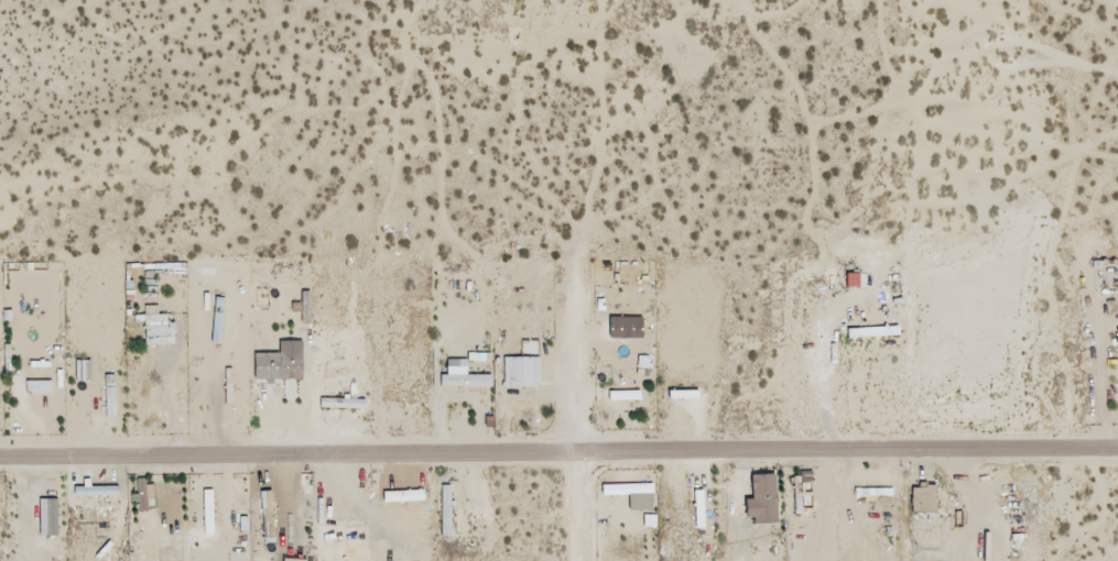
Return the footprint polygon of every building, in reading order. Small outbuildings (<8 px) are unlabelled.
[(175,345),(174,323),(167,323),(166,315),(157,315),(157,307),(144,307),(145,346),(175,345)] [(254,381),(264,380),(264,382),(302,381),(302,343),(283,343),(283,353),(253,353),(254,381)] [(540,358),(503,358),(503,387),(540,387),(540,358)] [(492,376),(466,375),(466,360),(446,360),(446,376),(440,376),(440,387),(491,388),(492,376)] [(75,381),(89,381),(90,362),(76,361),(75,381)] [(640,400),(640,392),(615,392),(615,400),(640,400)] [(750,476),(751,500),(744,500),(745,518),(754,518),(754,524),(776,523),(775,475),(750,476)] [(153,485),(145,486),(145,479),(135,479),(136,502),(138,502),(138,512),(147,511),(147,501),(153,501),(153,485)] [(652,494),(652,485),(618,486),(618,489),(625,489),(625,492),(609,493),(608,486),(602,486),(602,495),(652,494)] [(212,491),(203,491),(204,535),(213,535),(212,491)] [(56,500),(46,500),(47,537),(57,537),(56,500)] [(657,516),(644,516),(643,528),(656,528),(657,516)]
